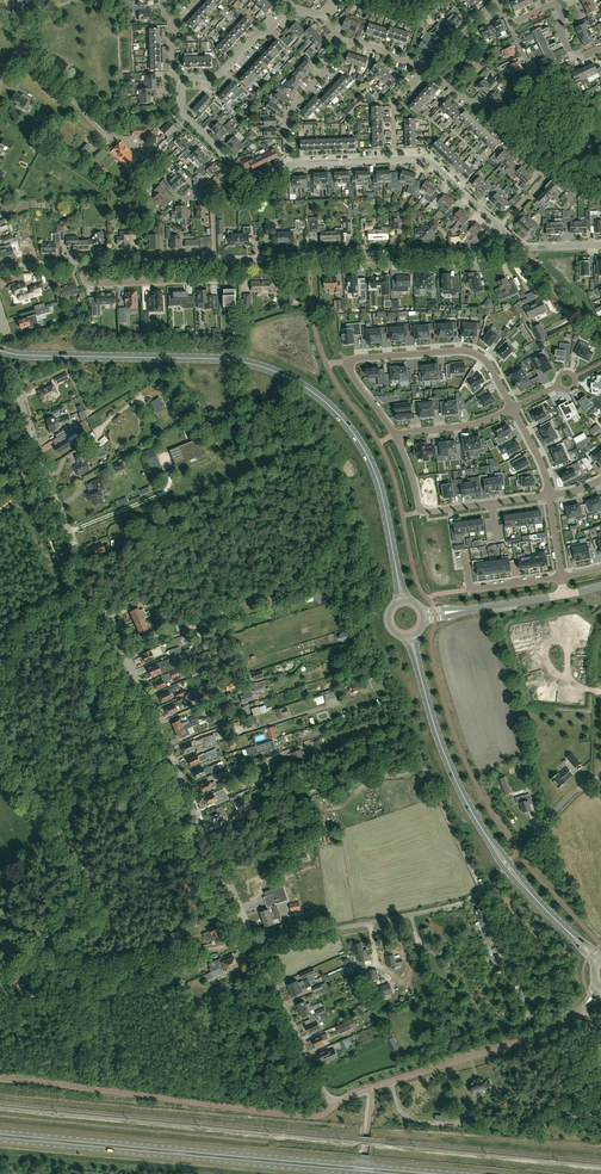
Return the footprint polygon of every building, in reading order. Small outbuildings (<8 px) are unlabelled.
[(217,6),(211,0),(209,0),(205,4),(213,11),(217,6)] [(268,2),(266,0),(261,0),(256,5),(261,10),(268,2)] [(467,1),(470,6),(469,7),(472,10),(478,5),(483,1),(482,0),(468,0),(467,1)] [(507,4),(510,10),(513,9),(515,12),(521,9),(517,0),(515,0),(513,1),(513,0),(505,0),(507,4)] [(521,9),(527,6),(524,0),(517,0),(521,9)] [(596,4),(594,0),(589,0),(583,3),(585,9),(596,4)] [(268,2),(261,10),(266,14),(273,7),(268,2)] [(208,16),(213,11),(205,4),(200,9),(208,16)] [(588,18),(592,17),(597,14),(596,11),(598,10),(596,4),(585,9),(588,14),(587,15),(588,18)] [(146,9),(145,5),(132,5),(132,13),(139,13),(139,20),(151,20),(150,9),(146,9)] [(371,12),(372,9),(369,7),(367,10),(363,17),(367,19),(371,11),(371,12)] [(457,9),(456,7),(455,7),(450,12),(448,14),(450,17),(458,25),(463,20),(457,14),(460,12),(457,9)] [(203,21),(208,16),(200,9),(196,14),(203,21)] [(431,13),(430,12),(427,9),(421,16),(425,21),(428,18),(427,17),(431,13)] [(479,11),(477,9),(470,15),(473,18),(479,11)] [(199,26),(203,21),(196,14),(191,19),(199,26)] [(353,20),(355,17),(351,15),(350,16),(347,15),(342,27),(349,30),(353,20)] [(240,22),(248,29),(252,24),(245,17),(240,22)] [(353,20),(349,30),(356,33),(358,27),(360,28),(360,27),(364,28),(366,22),(355,17),(353,20)] [(454,30),(458,25),(450,17),(446,22),(442,18),(439,21),(440,21),(445,26),(448,24),(454,30)] [(581,22),(582,25),(576,28),(579,34),(588,30),(587,26),(590,25),(589,22),(592,21),(594,21),(595,20),(594,17),(592,18),(592,17),(588,18),(581,22)] [(194,31),(199,26),(191,19),(186,24),(194,31)] [(493,32),(496,38),(497,39),(503,36),(506,34),(504,30),(505,30),(499,19),(493,22),(497,31),(493,32)] [(443,29),(445,26),(440,21),(433,29),(444,40),(449,35),(443,29)] [(243,34),(248,29),(240,22),(235,27),(243,34)] [(293,33),(290,36),(289,35),(286,38),(289,41),(290,40),(302,27),(297,22),(294,24),(292,23),(287,28),(293,33)] [(373,35),(376,25),(370,23),(366,33),(373,35)] [(380,37),(383,28),(376,25),(373,35),(380,37)] [(496,38),(493,32),(490,34),(486,25),(480,28),(485,39),(489,37),(490,41),(496,38)] [(542,42),(547,39),(545,35),(551,32),(549,26),(542,29),(542,27),(537,29),(542,42)] [(238,39),(243,34),(235,27),(231,32),(238,39)] [(307,31),(302,27),(290,40),(291,41),(293,39),(296,36),(300,39),(301,38),(304,35),(304,34),(307,31)] [(306,42),(316,31),(311,27),(307,31),(304,34),(304,35),(307,37),(304,41),(306,42)] [(394,39),(397,29),(390,27),(389,30),(387,37),(394,39)] [(389,30),(383,28),(380,37),(386,40),(387,37),(389,30)] [(582,40),(591,36),(595,34),(594,32),(593,32),(591,28),(588,30),(579,34),(582,40)] [(400,41),(403,31),(397,29),(394,39),(400,41)] [(444,40),(433,29),(429,32),(427,33),(424,29),(421,32),(424,35),(430,41),(431,41),(433,39),(439,44),(444,40)] [(537,44),(542,42),(537,29),(531,32),(532,33),(526,36),(529,42),(535,39),(537,44)] [(314,44),(321,36),(316,31),(306,42),(307,44),(310,41),(314,44)] [(403,31),(400,41),(407,43),(410,33),(403,31)] [(234,44),(238,39),(231,32),(226,37),(234,44)] [(428,43),(430,41),(424,35),(421,32),(424,35),(422,37),(424,40),(419,45),(427,53),(432,48),(428,43)] [(286,44),(289,41),(286,38),(284,36),(280,39),(286,44)] [(321,36),(314,44),(319,48),(317,50),(320,53),(325,47),(322,45),(326,41),(321,36)] [(582,40),(585,46),(592,43),(593,46),(600,42),(599,39),(597,40),(595,37),(593,39),(591,36),(582,40)] [(229,49),(234,44),(226,37),(222,42),(229,49)] [(548,54),(553,52),(552,50),(558,47),(556,41),(549,44),(547,39),(542,42),(548,54)] [(272,45),(280,53),(285,47),(277,40),(272,45)] [(468,56),(465,53),(472,47),(467,41),(453,52),(458,58),(461,56),(464,59),(460,63),(466,71),(474,64),(468,56)] [(224,54),(229,49),(222,42),(217,47),(224,54)] [(543,56),(548,54),(542,42),(537,44),(539,49),(533,52),(536,58),(542,55),(543,56)] [(275,58),(280,53),(272,45),(268,50),(275,58)] [(515,53),(512,47),(504,51),(502,47),(492,52),(497,57),(503,55),(504,58),(515,53)] [(271,62),(275,58),(268,50),(263,55),(271,62)] [(548,54),(554,66),(559,64),(557,59),(563,56),(560,50),(554,53),(553,52),(548,54)] [(352,64),(355,54),(349,52),(347,57),(344,56),(342,63),(345,64),(346,62),(352,64)] [(357,70),(362,56),(355,54),(352,64),(356,65),(355,69),(357,70)] [(549,69),(554,66),(548,54),(543,56),(544,58),(537,61),(538,63),(533,66),(535,69),(540,66),(540,67),(546,64),(549,69)] [(266,67),(271,62),(263,55),(259,60),(266,67)] [(301,65),(309,72),(314,67),(310,63),(312,61),(307,56),(304,58),(306,60),(301,65)] [(362,56),(357,70),(360,71),(361,67),(365,68),(369,58),(362,56)] [(262,72),(266,67),(259,60),(254,65),(262,72)] [(522,68),(519,61),(511,65),(509,62),(500,66),(496,68),(497,70),(501,68),(502,70),(504,69),(505,71),(509,69),(511,73),(522,68)] [(376,75),(383,68),(378,63),(371,71),(376,75)] [(593,76),(598,73),(599,76),(600,75),(600,69),(599,65),(595,66),(594,63),(588,66),(593,76)] [(257,77),(262,72),(254,65),(249,70),(257,77)] [(304,77),(309,72),(301,65),(294,73),(300,78),(302,75),(304,77)] [(587,78),(593,76),(588,66),(583,68),(587,78)] [(381,80),(388,72),(383,68),(376,75),(381,80)] [(582,81),(587,78),(583,68),(577,71),(582,81)] [(252,82),(257,77),(249,70),(245,75),(252,82)] [(576,83),(582,81),(577,71),(572,74),(574,78),(569,80),(573,89),(578,87),(576,83)] [(386,85),(393,77),(388,72),(381,80),(386,85)] [(144,83),(156,82),(155,75),(147,75),(147,73),(143,73),(143,76),(145,76),(145,81),(144,81),(144,83)] [(297,80),(300,78),(294,73),(292,75),(294,77),(289,82),(297,89),(302,84),(297,80)] [(348,89),(355,81),(347,74),(345,77),(342,74),(338,80),(346,87),(348,89)] [(252,83),(252,82),(245,75),(240,80),(248,88),(250,85),(255,89),(258,92),(260,90),(257,86),(252,83)] [(393,77),(386,85),(391,90),(398,82),(393,77)] [(491,89),(498,82),(492,77),(488,82),(484,79),(476,88),(482,93),(484,90),(487,93),(488,92),(489,92),(491,89)] [(341,92),(346,87),(338,80),(333,85),(341,92)] [(236,94),(238,97),(243,92),(247,96),(249,93),(241,86),(239,88),(233,82),(228,87),(232,91),(236,94)] [(292,94),(297,89),(289,82),(284,87),(283,85),(280,88),(286,93),(288,90),(292,94)] [(427,87),(435,94),(440,89),(432,82),(427,87)] [(494,104),(502,95),(499,92),(501,90),(498,88),(501,85),(498,82),(491,89),(489,92),(492,95),(489,99),(494,104)] [(340,100),(342,98),(339,94),(341,92),(333,85),(328,90),(336,97),(340,100)] [(238,97),(236,94),(232,91),(228,87),(223,92),(231,99),(234,102),(238,97)] [(430,99),(435,94),(427,87),(423,92),(430,99)] [(287,100),(282,96),(284,93),(278,88),(273,93),(272,93),(270,96),(273,99),(274,98),(282,105),(287,100)] [(332,102),(336,97),(328,90),(324,95),(332,102)] [(231,99),(223,92),(219,97),(225,103),(223,106),(226,109),(229,111),(231,114),(234,111),(226,104),(231,99)] [(426,104),(430,99),(423,92),(418,97),(426,104)] [(22,106),(20,108),(26,111),(32,99),(25,95),(24,97),(21,96),(15,93),(11,101),(17,104),(22,106)] [(202,100),(209,107),(214,102),(221,109),(223,106),(215,98),(213,101),(206,95),(202,100)] [(320,110),(325,105),(322,103),(319,100),(319,99),(315,95),(310,100),(318,108),(320,110)] [(327,107),(332,102),(324,95),(319,99),(319,100),(322,103),(325,105),(327,107)] [(502,95),(494,104),(499,109),(507,100),(502,95)] [(150,96),(138,96),(138,98),(140,98),(140,103),(139,103),(139,107),(147,106),(147,103),(150,103),(150,96)] [(266,108),(267,109),(275,114),(279,108),(274,105),(276,102),(266,96),(264,100),(265,101),(263,104),(263,106),(264,107),(263,109),(265,109),(266,108)] [(421,109),(426,104),(418,97),(414,102),(421,109)] [(205,112),(209,107),(202,100),(197,105),(205,112)] [(318,108),(310,100),(305,105),(313,112),(318,108)] [(445,113),(452,105),(447,100),(440,108),(445,113)] [(510,111),(520,104),(519,101),(508,107),(510,111)] [(416,114),(421,109),(414,102),(409,107),(416,114)] [(200,117),(205,112),(197,105),(192,110),(200,117)] [(306,120),(313,112),(305,105),(301,110),(303,112),(301,115),(306,120)] [(450,117),(457,110),(452,105),(445,113),(450,117)] [(229,111),(226,109),(223,112),(219,116),(215,121),(218,123),(212,129),(217,134),(224,127),(219,122),(229,111)] [(465,111),(462,114),(457,110),(450,117),(456,122),(458,119),(465,111)] [(463,123),(470,116),(465,111),(458,119),(463,123)] [(42,112),(36,119),(42,124),(48,117),(42,112)] [(265,125),(269,125),(276,125),(276,118),(269,118),(269,115),(261,115),(261,120),(264,120),(265,125)] [(468,128),(475,120),(470,116),(463,123),(468,128)] [(213,119),(212,119),(210,117),(203,124),(206,127),(213,119)] [(473,133),(480,125),(475,120),(468,128),(473,133)] [(167,143),(171,139),(174,137),(171,134),(176,128),(170,122),(161,130),(168,137),(158,146),(161,149),(166,144),(167,143)] [(132,136),(146,136),(146,125),(132,126),(132,136)] [(217,134),(221,139),(228,133),(231,129),(226,125),(224,127),(217,134)] [(231,129),(228,133),(230,136),(233,132),(237,129),(238,127),(236,125),(231,129)] [(269,125),(265,125),(261,125),(261,133),(265,133),(265,136),(276,136),(276,129),(269,129),(269,125)] [(478,137),(485,130),(480,125),(473,133),(478,137)] [(232,150),(240,141),(235,136),(239,132),(237,129),(233,132),(230,136),(228,137),(231,140),(227,144),(232,150)] [(483,142),(490,134),(485,130),(478,137),(483,142)] [(178,148),(187,139),(182,134),(174,142),(171,139),(167,143),(166,144),(171,150),(176,145),(178,148)] [(488,146),(495,139),(490,134),(483,142),(488,146)] [(3,139),(1,144),(2,144),(1,145),(0,144),(0,153),(4,146),(3,146),(4,145),(11,149),(13,144),(3,139)] [(183,158),(188,153),(185,151),(192,144),(187,139),(178,148),(183,153),(178,157),(181,160),(183,158)] [(266,147),(272,160),(278,157),(276,152),(279,151),(276,145),(273,146),(274,148),(270,150),(268,146),(269,145),(266,139),(262,140),(264,143),(266,147)] [(437,152),(444,144),(439,139),(432,147),(437,152)] [(495,139),(488,146),(493,151),(501,144),(495,139)] [(240,141),(232,150),(237,155),(242,149),(245,152),(252,145),(247,140),(243,144),(240,141)] [(128,168),(138,158),(121,142),(111,152),(128,168)] [(442,156),(449,149),(444,144),(437,152),(442,156)] [(195,161),(204,153),(198,147),(192,154),(189,152),(188,153),(183,158),(185,161),(188,159),(192,163),(195,161)] [(261,154),(266,163),(272,160),(266,147),(263,148),(265,152),(261,154)] [(447,161),(454,153),(449,149),(442,156),(447,161)] [(161,150),(158,152),(166,160),(168,157),(161,150)] [(503,163),(510,155),(504,150),(499,156),(496,153),(491,158),(495,161),(496,160),(498,162),(500,160),(503,163)] [(253,153),(259,166),(266,163),(261,154),(257,156),(255,152),(253,153)] [(200,171),(205,167),(202,164),(209,158),(204,153),(195,161),(200,166),(195,171),(198,174),(198,173),(200,171)] [(259,166),(253,153),(251,154),(253,158),(249,160),(248,158),(242,161),(245,168),(251,165),(253,169),(259,166)] [(452,166),(459,158),(454,153),(447,161),(452,166)] [(513,169),(518,164),(514,161),(515,160),(510,155),(503,163),(505,166),(503,169),(505,171),(509,174),(513,169)] [(457,170),(464,163),(459,158),(452,166),(457,170)] [(200,171),(198,173),(202,177),(204,177),(205,176),(207,173),(210,176),(219,168),(214,163),(207,169),(205,167),(200,171)] [(462,175),(469,167),(464,163),(457,170),(462,175)] [(522,167),(518,164),(513,169),(509,174),(515,180),(517,177),(520,179),(527,172),(522,167)] [(177,167),(172,171),(176,175),(173,177),(181,186),(186,181),(180,174),(182,172),(177,167)] [(469,167),(462,175),(467,180),(475,172),(469,167)] [(394,189),(396,179),(391,179),(391,170),(384,171),(384,183),(388,182),(388,189),(391,189),(394,189)] [(406,184),(410,172),(403,170),(400,180),(396,179),(394,189),(401,191),(403,183),(406,184)] [(353,190),(353,175),(352,171),(349,171),(349,172),(342,172),(342,184),(346,184),(346,188),(349,188),(353,188),(353,190)] [(364,185),(364,183),(363,183),(363,171),(356,172),(356,175),(353,175),(353,190),(357,190),(357,185),(364,185)] [(374,189),(374,179),(370,179),(370,171),(363,171),(363,183),(364,183),(368,183),(368,185),(370,185),(371,189),(374,189)] [(374,189),(374,197),(378,197),(378,191),(379,191),(379,187),(381,186),(381,184),(385,184),(384,183),(384,171),(377,171),(377,179),(374,179),(374,189)] [(478,189),(485,182),(483,179),(484,178),(480,175),(482,173),(479,171),(474,176),(478,179),(473,185),(478,189)] [(338,184),(342,184),(342,172),(335,172),(335,179),(332,179),(332,189),(332,191),(335,191),(335,188),(338,188),(338,184)] [(410,172),(406,184),(409,185),(407,193),(413,195),(417,186),(413,185),(416,174),(410,172)] [(527,172),(520,179),(523,182),(520,186),(525,191),(531,185),(528,182),(533,177),(527,172)] [(317,185),(321,185),(321,173),(314,173),(314,179),(311,179),(311,182),(311,192),(311,193),(315,193),(315,189),(317,189),(317,185)] [(332,189),(332,179),(328,179),(328,173),(321,173),(321,185),(328,185),(328,189),(329,189),(329,194),(332,194),(332,191),(332,189)] [(296,188),(300,188),(300,176),(293,176),(293,181),(290,182),(290,194),(294,194),(296,194),(296,188)] [(307,192),(311,192),(311,182),(307,182),(307,176),(300,176),(300,188),(304,188),(304,191),(306,192),(307,192)] [(176,191),(181,186),(173,177),(167,182),(164,179),(161,182),(166,188),(169,184),(176,191)] [(549,183),(556,190),(558,188),(560,189),(563,187),(554,178),(549,183)] [(426,193),(433,183),(429,181),(427,180),(422,186),(418,184),(416,188),(417,189),(415,192),(419,194),(420,193),(424,195),(426,193)] [(492,192),(497,187),(494,185),(492,186),(489,183),(488,184),(485,182),(478,189),(483,194),(488,189),(492,192)] [(433,201),(434,201),(439,195),(436,193),(437,192),(435,191),(438,188),(436,186),(433,183),(426,193),(428,194),(426,199),(431,204),(433,201)] [(546,190),(554,197),(554,196),(556,194),(554,192),(556,190),(549,183),(544,188),(546,190)] [(162,207),(169,200),(163,194),(166,191),(160,185),(155,190),(158,194),(154,198),(162,207)] [(496,206),(503,198),(502,198),(505,195),(497,187),(492,192),(495,195),(490,201),(496,206)] [(553,201),(555,198),(554,196),(554,197),(546,190),(543,193),(542,192),(540,194),(549,201),(551,199),(553,201)] [(564,205),(567,201),(573,195),(570,193),(567,196),(566,197),(562,201),(561,202),(564,205)] [(442,207),(450,198),(447,195),(447,196),(445,194),(437,203),(442,207)] [(538,207),(543,211),(549,205),(547,204),(549,201),(540,194),(539,195),(540,196),(537,200),(541,203),(538,207)] [(565,210),(570,204),(571,205),(576,198),(573,195),(567,201),(568,202),(563,207),(565,210)] [(447,217),(454,210),(451,207),(455,203),(453,202),(453,201),(450,198),(442,207),(447,212),(444,214),(447,217)] [(503,198),(496,206),(501,211),(506,205),(509,208),(514,203),(511,200),(509,202),(506,199),(505,200),(503,198)] [(437,204),(434,201),(433,201),(431,204),(426,208),(423,212),(425,213),(428,210),(429,211),(437,204)] [(187,218),(187,206),(176,207),(176,211),(175,211),(175,212),(172,212),(172,218),(176,218),(176,219),(182,218),(182,225),(186,225),(186,226),(191,225),(191,217),(187,218)] [(205,215),(204,206),(196,206),(196,219),(203,218),(204,222),(209,222),(208,215),(205,215)] [(458,222),(466,213),(463,210),(462,211),(461,209),(457,212),(454,210),(447,217),(443,222),(446,225),(450,220),(452,222),(455,219),(458,222)] [(522,229),(532,218),(529,215),(527,217),(525,215),(527,213),(524,210),(519,216),(522,219),(517,224),(522,229)] [(567,226),(566,218),(566,210),(563,210),(563,218),(562,218),(562,222),(555,222),(555,234),(563,234),(563,226),(567,226)] [(591,225),(591,224),(590,217),(590,211),(588,211),(588,217),(586,217),(586,221),(579,221),(579,233),(587,233),(586,225),(591,225)] [(598,221),(598,214),(592,215),(592,211),(590,211),(590,217),(591,224),(595,224),(595,233),(600,232),(600,221),(598,221)] [(463,232),(468,226),(465,223),(470,218),(468,216),(469,216),(466,213),(458,222),(463,226),(460,229),(463,232)] [(331,241),(331,231),(326,231),(326,227),(318,227),(318,217),(309,217),(310,232),(321,232),(321,241),(331,241)] [(335,228),(335,231),(331,231),(331,241),(341,240),(341,235),(344,235),(344,231),(347,231),(347,217),(343,217),(343,222),(340,222),(340,228),(335,228)] [(579,233),(579,221),(575,221),(575,217),(571,218),(566,218),(567,226),(571,225),(571,233),(579,233)] [(379,239),(379,229),(374,229),(373,223),(366,223),(365,218),(364,218),(364,220),(361,220),(362,230),(366,230),(366,231),(369,231),(369,239),(379,239)] [(388,230),(400,230),(400,224),(402,223),(402,218),(390,219),(390,226),(385,226),(385,229),(379,229),(379,239),(389,239),(388,230)] [(532,218),(522,229),(527,233),(532,228),(535,231),(540,226),(532,218)] [(555,234),(555,222),(547,222),(547,219),(543,219),(543,226),(547,226),(547,234),(555,234)] [(440,226),(434,220),(429,225),(429,226),(421,227),(421,229),(415,229),(415,235),(422,235),(422,238),(434,238),(434,231),(435,231),(440,226)] [(284,242),(283,232),(276,233),(276,224),(272,224),(272,222),(266,222),(266,235),(274,234),(274,243),(284,242)] [(283,232),(284,242),(293,242),(293,233),(300,232),(300,230),(305,230),(304,226),(302,226),(302,225),(300,225),(300,222),(295,222),(296,229),(290,229),(291,232),(283,232)] [(463,232),(462,234),(463,235),(464,233),(466,235),(469,232),(474,236),(482,228),(477,223),(471,229),(468,226),(463,232)] [(150,249),(161,249),(161,236),(164,236),(164,226),(154,227),(154,235),(150,235),(150,249)] [(128,248),(127,241),(128,241),(129,239),(136,239),(135,230),(128,231),(120,232),(121,237),(117,237),(117,244),(121,244),(121,248),(128,248)] [(171,236),(170,230),(166,231),(166,238),(170,238),(171,248),(180,248),(180,235),(171,236)] [(239,234),(239,244),(249,243),(249,231),(248,230),(245,230),(244,231),(244,234),(239,234)] [(239,244),(239,234),(234,234),(234,233),(233,231),(228,231),(228,235),(229,235),(230,244),(239,244)] [(9,235),(7,232),(1,234),(2,238),(5,245),(14,242),(20,240),(19,236),(18,236),(18,234),(14,235),(15,237),(13,238),(11,234),(9,235)] [(83,240),(83,250),(93,250),(93,245),(98,244),(98,245),(102,245),(102,233),(94,233),(95,237),(93,237),(92,240),(83,240)] [(83,250),(83,240),(78,240),(78,236),(66,237),(67,246),(74,246),(74,250),(83,250)] [(198,248),(198,239),(185,239),(185,248),(198,248)] [(41,253),(56,252),(55,243),(41,244),(41,253)] [(13,254),(11,247),(0,250),(0,257),(13,254)] [(590,269),(589,261),(589,262),(581,262),(581,261),(580,261),(580,276),(581,276),(581,275),(585,275),(585,276),(589,276),(590,276),(593,276),(593,269),(590,269)] [(465,283),(466,283),(466,284),(466,285),(467,286),(468,287),(468,288),(469,288),(469,289),(470,289),(471,289),(472,289),(473,289),(473,290),(474,293),(479,291),(484,290),(480,278),(478,273),(474,273),(464,273),(465,283)] [(442,288),(443,288),(443,290),(451,289),(451,296),(456,295),(456,282),(451,282),(451,274),(442,274),(442,283),(441,283),(442,288)] [(435,278),(431,278),(430,275),(426,275),(425,275),(425,276),(423,276),(423,275),(422,275),(417,275),(418,288),(431,288),(431,289),(435,289),(435,278)] [(389,276),(383,276),(384,278),(372,278),(372,282),(369,282),(370,290),(377,290),(377,288),(382,288),(382,295),(390,294),(389,282),(389,276)] [(393,282),(394,292),(402,291),(402,287),(406,286),(411,286),(410,281),(411,281),(410,276),(397,277),(397,282),(393,282)] [(348,286),(347,286),(347,291),(349,291),(349,292),(354,292),(358,292),(361,292),(361,297),(361,301),(366,301),(366,283),(360,284),(358,284),(358,278),(358,277),(348,278),(348,286)] [(325,289),(336,289),(336,292),(340,292),(339,289),(341,289),(340,283),(337,283),(337,279),(334,279),(334,278),(324,278),(325,289)] [(508,281),(506,278),(498,282),(503,293),(508,290),(511,296),(519,292),(513,279),(508,281)] [(26,290),(24,282),(12,286),(16,295),(18,295),(20,300),(33,296),(32,294),(41,291),(39,284),(30,287),(30,289),(26,290)] [(274,293),(277,290),(276,287),(271,282),(252,282),(252,291),(268,291),(271,293),(274,293)] [(82,287),(77,288),(75,284),(60,289),(62,293),(60,293),(62,297),(63,296),(64,298),(78,293),(80,299),(86,297),(82,287)] [(224,305),(225,305),(236,305),(236,289),(224,290),(224,296),(224,305)] [(205,304),(205,307),(205,309),(218,308),(218,296),(214,296),(209,296),(207,296),(207,290),(197,291),(197,294),(196,294),(196,299),(198,299),(198,304),(205,304)] [(188,296),(188,293),(188,292),(187,292),(186,292),(183,292),(183,291),(175,291),(175,292),(172,292),(172,295),(168,295),(169,306),(177,306),(177,304),(187,304),(187,308),(192,308),(192,302),(191,302),(191,303),(187,303),(187,298),(188,298),(188,296)] [(149,312),(158,312),(158,307),(163,306),(163,297),(162,297),(162,292),(158,292),(152,292),(152,296),(148,297),(148,312),(149,312)] [(138,308),(137,293),(127,293),(127,296),(126,296),(126,302),(127,302),(128,308),(138,308)] [(114,303),(113,294),(96,295),(97,303),(114,303)] [(486,308),(491,308),(494,308),(492,300),(488,298),(483,306),(486,308)] [(530,318),(546,311),(541,299),(525,306),(530,318)] [(438,310),(438,300),(429,301),(429,310),(438,310)] [(42,309),(35,311),(37,316),(50,312),(48,307),(46,308),(42,309)] [(19,321),(18,321),(21,328),(29,326),(30,328),(38,326),(36,319),(35,315),(32,316),(27,317),(27,318),(24,319),(19,321)] [(133,328),(133,317),(128,317),(128,323),(122,323),(122,328),(133,328)] [(459,329),(462,329),(462,336),(469,336),(470,322),(459,321),(459,329)] [(447,337),(445,322),(434,323),(435,330),(439,330),(439,337),(447,337)] [(454,336),(453,329),(457,329),(456,322),(445,322),(447,337),(454,336)] [(470,322),(469,336),(477,337),(477,330),(481,330),(481,323),(470,322)] [(343,335),(343,339),(344,339),(344,344),(354,344),(353,335),(361,335),(360,323),(352,324),(352,329),(347,330),(343,330),(343,335)] [(430,338),(429,331),(433,331),(432,323),(421,324),(421,326),(422,326),(423,338),(430,338)] [(407,335),(407,331),(409,331),(408,324),(397,325),(397,326),(398,326),(399,340),(406,340),(406,335),(407,335)] [(538,341),(546,337),(539,324),(531,329),(538,341)] [(423,338),(422,326),(421,326),(415,326),(415,325),(410,325),(411,332),(415,332),(415,339),(423,338)] [(518,328),(523,333),(523,334),(526,331),(527,330),(522,325),(518,328)] [(367,343),(375,342),(374,328),(374,326),(362,327),(363,336),(367,335),(367,343)] [(399,340),(398,326),(397,326),(387,327),(387,334),(391,334),(391,341),(399,340)] [(375,342),(382,341),(382,334),(385,334),(385,327),(374,328),(375,342)] [(498,335),(490,330),(483,341),(486,343),(486,344),(490,347),(490,346),(491,346),(493,342),(496,344),(501,337),(498,335)] [(507,340),(502,345),(504,348),(501,351),(498,354),(499,354),(498,355),(502,359),(503,358),(504,359),(515,349),(507,340)] [(581,357),(589,361),(593,353),(587,350),(589,345),(581,340),(574,352),(578,354),(577,355),(579,356),(581,357)] [(571,344),(564,343),(563,350),(556,350),(555,356),(557,357),(557,361),(565,362),(565,354),(570,355),(571,344)] [(538,354),(531,358),(534,364),(537,370),(541,368),(544,373),(552,368),(545,356),(540,359),(538,354)] [(447,370),(447,378),(452,378),(451,373),(465,372),(464,362),(450,363),(451,370),(447,370)] [(430,365),(428,366),(428,364),(424,365),(424,366),(423,366),(423,374),(420,375),(420,382),(424,381),(432,380),(430,365)] [(430,365),(432,380),(440,380),(443,380),(443,373),(439,373),(439,364),(432,364),(432,365),(430,365)] [(514,381),(527,374),(523,368),(525,367),(523,364),(516,367),(517,369),(514,371),(514,372),(511,374),(514,381)] [(402,367),(399,368),(400,381),(408,381),(408,383),(412,382),(412,375),(408,375),(407,367),(406,367),(406,366),(402,366),(402,367)] [(400,381),(399,368),(398,368),(398,367),(391,367),(392,377),(389,377),(389,384),(393,384),(392,380),(400,380),(400,381)] [(384,374),(380,374),(380,368),(366,369),(366,370),(365,370),(366,374),(367,375),(368,375),(369,378),(378,377),(378,385),(385,384),(384,374)] [(57,384),(69,378),(66,373),(54,378),(57,384)] [(530,380),(527,374),(514,381),(518,387),(524,384),(527,389),(535,385),(532,379),(530,380)] [(474,388),(476,392),(482,387),(481,384),(485,382),(481,375),(474,379),(468,375),(464,382),(470,385),(472,385),(474,388)] [(591,389),(594,389),(594,391),(598,391),(598,393),(600,393),(600,375),(597,375),(597,377),(597,380),(595,380),(595,383),(591,382),(591,389)] [(50,399),(51,399),(51,398),(51,397),(51,396),(57,394),(53,385),(39,392),(40,394),(40,395),(40,396),(40,397),(41,397),(41,398),(42,398),(43,400),(45,399),(46,399),(46,400),(47,400),(48,400),(49,400),(50,400),(50,399)] [(484,389),(477,395),(484,408),(496,401),(491,394),(489,395),(488,395),(484,389)] [(597,405),(600,410),(600,399),(593,395),(588,399),(585,395),(578,401),(580,404),(580,405),(580,406),(588,416),(592,412),(591,410),(597,405)] [(466,404),(462,397),(456,398),(457,401),(449,402),(451,414),(452,414),(452,415),(457,415),(457,414),(458,413),(458,410),(468,409),(467,406),(466,404)] [(156,413),(165,409),(159,398),(150,403),(156,413)] [(429,399),(430,402),(425,403),(427,417),(428,417),(429,418),(433,417),(433,416),(435,416),(434,406),(438,406),(437,398),(429,399)] [(445,398),(437,398),(438,406),(442,405),(443,415),(445,415),(445,416),(449,416),(449,415),(451,414),(449,402),(449,400),(445,400),(445,398)] [(421,400),(413,401),(414,404),(414,407),(414,408),(418,407),(419,418),(421,418),(421,419),(426,418),(425,417),(427,417),(425,403),(421,403),(421,400)] [(564,402),(558,405),(566,419),(571,416),(570,413),(576,410),(572,402),(565,406),(564,402)] [(414,407),(414,404),(403,405),(404,409),(397,410),(398,420),(411,419),(410,412),(414,411),(414,408),(414,407)] [(53,414),(64,410),(62,405),(51,410),(53,414)] [(544,408),(532,414),(533,416),(532,417),(535,421),(536,421),(539,420),(543,418),(545,421),(551,417),(550,414),(548,415),(544,408)] [(48,426),(60,422),(59,419),(55,420),(54,416),(46,418),(48,426)] [(60,422),(48,426),(50,433),(58,430),(58,427),(62,426),(71,423),(70,419),(60,422)] [(541,430),(541,431),(540,432),(543,436),(543,435),(544,436),(556,430),(555,430),(552,424),(553,423),(552,420),(545,424),(547,427),(541,430)] [(509,426),(508,425),(496,431),(499,437),(496,438),(500,446),(507,442),(504,437),(512,433),(511,431),(512,430),(510,426),(509,426)] [(54,446),(58,453),(71,446),(66,439),(75,433),(72,428),(58,436),(61,442),(54,446)] [(63,429),(54,434),(56,437),(58,436),(62,434),(65,432),(63,429)] [(544,436),(548,443),(554,440),(555,443),(562,439),(557,430),(555,430),(556,430),(544,436)] [(576,443),(587,438),(584,433),(574,438),(576,443)] [(481,445),(479,436),(474,437),(475,437),(471,438),(474,452),(479,451),(479,453),(487,452),(485,444),(481,445)] [(107,438),(101,443),(105,447),(111,443),(107,438)] [(199,438),(179,446),(181,451),(182,454),(184,459),(204,451),(201,443),(199,438)] [(474,452),(471,438),(468,439),(467,438),(463,439),(463,442),(460,443),(464,461),(471,459),(470,455),(474,454),(474,452)] [(517,442),(514,443),(512,440),(499,446),(503,454),(506,452),(508,455),(521,449),(517,442)] [(443,456),(449,455),(447,441),(444,441),(445,442),(439,442),(440,451),(436,452),(437,460),(444,459),(443,456)] [(450,441),(447,441),(449,455),(455,455),(455,458),(461,457),(460,449),(457,450),(456,441),(450,441)] [(423,461),(430,461),(429,455),(435,454),(434,446),(427,447),(427,442),(421,443),(421,444),(417,444),(417,448),(415,449),(416,456),(418,456),(418,459),(423,458),(423,461)] [(564,442),(557,445),(558,448),(552,451),(555,458),(568,452),(564,442)] [(93,457),(101,454),(98,445),(89,449),(93,457)] [(600,465),(600,454),(598,450),(590,456),(594,462),(597,460),(600,465)] [(568,452),(555,458),(555,459),(554,459),(556,464),(557,463),(558,464),(564,462),(565,465),(572,462),(568,452)] [(81,457),(80,454),(74,456),(78,464),(73,466),(78,476),(90,470),(83,456),(81,457)] [(156,455),(147,459),(153,475),(162,471),(156,455)] [(179,455),(172,458),(175,466),(182,463),(179,455)] [(515,457),(507,462),(511,468),(515,466),(517,471),(529,464),(525,457),(517,461),(515,457)] [(117,471),(125,468),(122,461),(114,465),(117,471)] [(561,474),(563,480),(572,477),(570,471),(572,470),(571,466),(565,468),(567,472),(561,474)] [(495,476),(491,477),(493,490),(496,490),(496,491),(501,490),(500,480),(504,480),(503,474),(503,472),(495,474),(495,476)] [(525,477),(524,472),(517,474),(518,480),(522,480),(523,486),(535,484),(535,483),(536,483),(536,479),(534,479),(534,478),(533,478),(533,475),(525,477)] [(479,476),(480,483),(485,483),(486,492),(490,492),(490,491),(493,490),(491,477),(487,477),(487,475),(479,476)] [(480,484),(480,483),(479,476),(467,478),(470,495),(478,493),(476,485),(480,484)] [(102,501),(100,496),(102,495),(100,491),(104,489),(99,479),(92,482),(86,485),(89,492),(86,493),(88,498),(89,497),(90,500),(92,499),(95,504),(96,503),(97,504),(98,504),(99,504),(100,503),(100,502),(101,501),(102,501)] [(468,481),(464,482),(463,479),(456,480),(456,481),(457,487),(461,487),(462,496),(470,495),(468,481)] [(442,491),(443,490),(444,498),(454,497),(453,489),(457,489),(457,487),(456,481),(451,482),(452,484),(442,485),(442,486),(441,486),(442,491)] [(590,501),(590,500),(587,501),(587,502),(589,508),(586,509),(589,517),(599,513),(593,499),(590,501)] [(573,506),(576,520),(586,517),(585,510),(581,511),(580,504),(573,506)] [(576,520),(573,506),(566,507),(566,508),(565,508),(566,512),(567,512),(569,521),(576,520)] [(533,512),(535,524),(542,523),(541,511),(533,512)] [(526,513),(528,528),(529,527),(530,526),(530,525),(535,524),(533,512),(526,513)] [(519,514),(521,525),(520,525),(521,526),(526,526),(526,527),(527,528),(528,528),(526,513),(519,514)] [(516,526),(520,525),(521,525),(519,514),(512,515),(514,528),(515,528),(516,527),(516,526)] [(514,528),(512,515),(505,516),(506,527),(512,526),(512,527),(513,528),(514,528)] [(483,519),(475,520),(477,533),(478,533),(479,532),(479,531),(484,530),(483,519)] [(477,534),(477,533),(475,520),(468,521),(470,532),(475,532),(477,534)] [(465,533),(470,532),(468,521),(461,522),(463,535),(464,535),(465,534),(465,533)] [(461,522),(454,523),(455,530),(452,531),(453,541),(457,541),(456,536),(463,535),(463,536),(463,535),(461,522)] [(119,553),(125,550),(124,546),(121,540),(114,543),(117,549),(119,553)] [(590,557),(589,549),(593,549),(591,541),(580,544),(583,559),(584,559),(584,560),(589,559),(589,558),(590,557)] [(103,546),(102,543),(92,547),(96,554),(104,550),(105,551),(111,548),(108,544),(103,546)] [(573,553),(574,557),(575,561),(576,560),(576,561),(583,560),(583,559),(580,544),(568,546),(570,553),(573,553)] [(548,565),(547,554),(539,555),(541,566),(548,565)] [(541,566),(539,555),(532,556),(534,567),(541,566)] [(534,567),(532,556),(525,557),(527,568),(534,567)] [(518,558),(520,569),(527,568),(525,557),(518,558)] [(509,558),(502,559),(503,562),(504,571),(511,570),(509,558)] [(476,560),(472,561),(473,568),(477,568),(478,575),(485,574),(484,564),(483,560),(476,561),(476,560)] [(139,611),(138,608),(130,612),(135,622),(149,616),(150,615),(148,611),(145,613),(144,609),(139,611)] [(149,616),(135,622),(140,633),(148,630),(144,622),(147,621),(147,620),(150,619),(149,616)] [(173,635),(186,631),(184,625),(188,624),(187,620),(170,626),(173,635)] [(192,634),(194,640),(202,638),(200,631),(192,634)] [(145,663),(154,659),(154,657),(163,654),(159,646),(142,654),(143,655),(142,655),(145,663)] [(168,664),(175,662),(173,656),(168,658),(168,659),(157,663),(152,665),(153,666),(148,668),(150,672),(166,665),(168,664)] [(166,665),(150,672),(152,677),(156,675),(157,676),(162,673),(167,671),(177,668),(177,667),(177,666),(176,663),(175,663),(175,662),(168,664),(166,665)] [(193,677),(209,670),(207,665),(191,672),(193,677)] [(157,689),(165,686),(164,682),(179,676),(176,670),(162,676),(162,678),(158,680),(158,682),(154,683),(157,689)] [(254,680),(264,677),(261,670),(252,673),(254,680)] [(228,690),(235,687),(232,680),(225,683),(228,690)] [(372,687),(369,680),(365,682),(364,681),(352,685),(354,692),(366,688),(367,689),(372,687)] [(180,697),(186,695),(186,694),(184,689),(181,690),(178,685),(173,688),(163,692),(163,693),(159,695),(162,702),(172,698),(170,694),(174,692),(177,698),(180,697)] [(211,690),(209,687),(205,689),(204,689),(192,694),(195,700),(207,694),(206,692),(211,690)] [(242,703),(253,699),(251,692),(239,696),(242,703)] [(186,695),(180,697),(181,699),(179,700),(169,705),(169,706),(165,708),(168,715),(177,711),(182,709),(180,706),(183,704),(184,704),(182,700),(187,697),(186,695)] [(267,712),(265,705),(258,707),(251,709),(254,716),(261,714),(267,712)] [(231,716),(240,713),(238,707),(229,710),(225,712),(221,713),(220,713),(216,714),(213,716),(212,715),(205,717),(208,724),(215,722),(214,721),(217,721),(216,718),(218,717),(219,720),(224,719),(222,715),(226,714),(226,716),(230,715),(231,716)] [(289,715),(287,707),(284,708),(284,707),(276,710),(279,719),(287,716),(289,715)] [(195,721),(197,721),(199,719),(197,715),(189,718),(191,723),(195,721)] [(246,726),(258,723),(256,716),(244,720),(246,726)] [(190,723),(189,721),(185,723),(185,722),(181,724),(179,720),(172,723),(175,730),(190,723)] [(190,723),(175,730),(178,736),(179,736),(180,740),(187,737),(186,736),(190,734),(188,728),(191,727),(198,724),(197,721),(195,721),(191,723),(190,723)] [(270,739),(277,737),(274,726),(267,729),(270,739)] [(212,745),(209,736),(202,738),(195,741),(195,740),(182,746),(185,754),(194,750),(194,749),(203,744),(204,747),(212,745)] [(318,751),(324,749),(321,739),(314,741),(318,751)] [(245,749),(248,756),(254,754),(254,755),(259,754),(258,753),(275,748),(273,740),(245,749)] [(217,752),(216,749),(213,750),(204,754),(198,756),(196,754),(191,756),(192,757),(188,759),(191,766),(200,762),(200,761),(206,758),(206,759),(208,758),(209,760),(216,756),(217,757),(223,755),(221,750),(217,752)] [(301,751),(301,750),(292,753),(294,760),(302,757),(303,759),(306,758),(304,752),(303,752),(303,751),(302,751),(301,751)] [(574,766),(579,762),(572,753),(567,757),(574,766)] [(212,772),(220,769),(217,763),(210,767),(210,766),(203,769),(202,767),(193,771),(196,779),(205,774),(211,771),(212,772)] [(565,781),(573,774),(567,767),(559,774),(565,781)] [(219,789),(233,783),(230,776),(225,778),(226,779),(216,783),(219,789)] [(210,784),(209,781),(199,785),(202,792),(212,788),(211,788),(216,785),(215,781),(210,784)] [(322,790),(330,788),(328,781),(315,785),(317,791),(322,789),(322,790)] [(212,803),(216,801),(215,798),(223,795),(221,790),(205,797),(208,803),(212,801),(212,803)] [(523,812),(531,810),(528,801),(531,800),(530,795),(523,798),(524,801),(520,803),(523,812)] [(237,810),(246,806),(242,799),(234,803),(237,810)] [(213,820),(213,821),(214,823),(215,823),(215,824),(223,820),(225,820),(227,820),(227,818),(226,816),(225,815),(223,811),(220,806),(216,808),(218,813),(212,816),(213,820)] [(306,853),(296,856),(294,856),(296,864),(309,860),(306,853)] [(282,881),(263,888),(265,892),(266,896),(264,897),(268,910),(261,912),(261,913),(260,914),(261,917),(262,916),(263,919),(280,914),(277,904),(289,900),(282,881)] [(291,910),(300,906),(299,901),(293,903),(289,904),(291,910)] [(490,926),(489,923),(490,922),(482,907),(475,911),(479,919),(478,920),(479,923),(475,926),(476,929),(481,926),(481,927),(485,925),(486,925),(487,928),(490,926)] [(266,927),(270,925),(270,927),(274,926),(273,924),(274,924),(273,920),(281,917),(280,914),(263,919),(266,927)] [(289,928),(302,925),(300,916),(287,918),(289,928)] [(206,941),(215,939),(214,937),(222,934),(220,930),(221,930),(219,924),(209,929),(210,932),(203,935),(206,941)] [(430,935),(428,928),(421,930),(423,937),(425,944),(432,942),(430,935)] [(178,945),(187,941),(184,934),(175,938),(178,945)] [(494,956),(487,943),(495,939),(493,934),(482,940),(485,945),(496,968),(495,969),(498,972),(502,969),(500,965),(502,964),(496,954),(494,956)] [(355,951),(354,951),(354,955),(355,955),(358,954),(359,961),(364,960),(364,961),(371,960),(372,958),(371,955),(370,954),(368,954),(367,950),(363,951),(361,943),(353,945),(355,951)] [(215,970),(235,961),(232,954),(221,959),(221,958),(214,961),(216,965),(209,968),(211,973),(216,971),(215,970)] [(386,956),(388,966),(396,965),(394,955),(386,956)] [(437,960),(442,969),(449,966),(445,957),(437,960)] [(216,971),(211,973),(213,977),(221,973),(222,972),(222,971),(226,969),(227,973),(238,968),(235,961),(215,970),(216,971)] [(181,972),(190,969),(187,963),(179,967),(181,972)] [(355,973),(351,963),(347,965),(351,975),(355,973)] [(302,979),(316,973),(314,968),(300,974),(302,979)] [(378,979),(376,969),(369,971),(371,981),(378,979)] [(290,990),(310,982),(308,979),(299,983),(298,981),(288,985),(290,990)] [(310,982),(290,990),(292,993),(291,993),(292,997),(294,998),(297,996),(297,995),(303,992),(302,990),(311,986),(310,982)] [(314,992),(323,988),(321,984),(312,988),(314,992)] [(392,990),(389,984),(378,989),(380,996),(388,993),(388,992),(392,990)] [(409,985),(412,1000),(417,999),(413,984),(409,985)] [(213,997),(222,993),(219,986),(213,989),(210,991),(213,997)] [(300,1011),(313,1006),(313,1005),(312,1006),(310,1002),(306,1004),(305,1001),(297,1004),(300,1011)] [(313,1006),(300,1011),(303,1018),(311,1015),(309,1012),(314,1009),(313,1006)] [(319,1016),(326,1012),(324,1007),(316,1011),(318,1015),(319,1016)] [(525,1018),(531,1014),(528,1008),(522,1012),(525,1018)] [(320,1024),(318,1021),(320,1020),(319,1016),(318,1015),(309,1019),(311,1023),(306,1025),(310,1034),(320,1029),(319,1026),(320,1025),(320,1024)] [(356,1026),(353,1019),(337,1027),(340,1033),(356,1026)] [(328,1038),(327,1036),(328,1035),(327,1033),(321,1036),(321,1035),(316,1037),(317,1038),(312,1040),(316,1047),(325,1043),(323,1040),(328,1038)] [(343,1049),(352,1045),(351,1040),(356,1038),(354,1035),(340,1041),(343,1049)] [(391,1052),(398,1049),(393,1037),(386,1040),(387,1042),(391,1052)] [(338,1057),(335,1049),(329,1052),(328,1050),(318,1054),(322,1061),(326,1059),(327,1062),(338,1057)] [(471,1086),(469,1087),(471,1092),(474,1091),(473,1090),(478,1089),(478,1090),(486,1088),(486,1087),(491,1086),(489,1081),(484,1082),(484,1079),(480,1080),(480,1079),(475,1080),(476,1081),(471,1083),(471,1086)] [(464,1093),(455,1095),(458,1104),(466,1102),(464,1093)]
